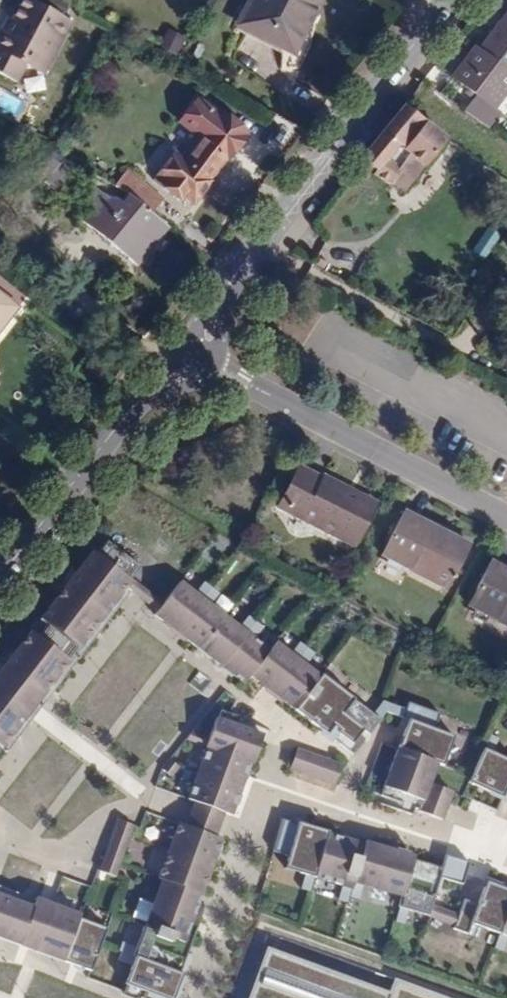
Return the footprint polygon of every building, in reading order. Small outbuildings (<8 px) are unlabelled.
[(70,22),(28,0),(15,22),(7,19),(0,33),(0,75),(15,84),(24,68),(42,77),(70,22)] [(321,0),(251,0),(237,25),(293,55),(321,0)] [(478,49),(506,71),(506,11),(478,49)] [(188,40),(171,30),(161,48),(178,57),(188,40)] [(506,91),(506,71),(478,49),(474,46),(450,78),(475,97),(464,110),(490,128),(499,115),(492,110),(506,91)] [(29,103),(1,89),(0,91),(0,108),(21,119),(29,103)] [(179,123),(202,141),(210,146),(227,159),(234,164),(244,158),(251,151),(254,140),(253,130),(202,92),(179,123)] [(403,194),(447,140),(404,105),(360,161),(378,172),(375,177),(403,194)] [(204,154),(210,146),(202,141),(197,148),(204,154)] [(211,183),(210,181),(227,159),(210,146),(204,154),(197,148),(184,163),(172,155),(151,182),(180,204),(183,200),(192,207),(211,183)] [(161,201),(131,176),(118,190),(125,195),(151,214),(161,201)] [(137,267),(168,229),(151,214),(125,195),(119,202),(101,194),(92,186),(80,200),(89,208),(80,220),(137,267)] [(17,309),(0,296),(0,330),(17,309)] [(354,544),(374,505),(299,466),(279,505),(354,544)] [(447,589),(466,552),(424,529),(427,523),(405,512),(383,556),(447,589)] [(466,552),(469,546),(427,523),(424,529),(466,552)] [(0,671),(0,675),(7,681),(12,673),(28,686),(24,691),(37,701),(85,639),(90,644),(103,627),(97,623),(125,587),(140,567),(107,541),(96,556),(91,552),(40,620),(47,625),(37,638),(30,632),(0,671)] [(492,563),(469,606),(506,626),(506,570),(492,563)] [(157,611),(155,615),(242,684),(249,675),(346,751),(361,730),(367,735),(379,720),(321,675),(319,678),(275,643),(269,651),(180,582),(163,604),(153,597),(148,604),(157,611)] [(97,623),(103,627),(131,591),(125,587),(97,623)] [(6,753),(90,644),(85,639),(37,701),(27,715),(0,749),(6,753)] [(27,715),(0,694),(0,749),(27,715)] [(440,714),(408,703),(402,718),(409,720),(378,803),(409,814),(411,807),(442,820),(450,799),(427,790),(437,764),(443,766),(454,736),(434,729),(440,714)] [(207,748),(189,800),(231,816),(251,764),(253,764),(266,729),(221,710),(218,719),(216,719),(209,739),(192,732),(189,741),(207,748)] [(283,767),(329,784),(337,762),(291,745),(283,767)] [(468,782),(506,800),(506,798),(506,759),(484,748),(468,782)] [(162,769),(171,778),(179,769),(171,760),(162,769)] [(342,886),(338,900),(347,903),(352,889),(350,897),(360,900),(364,886),(403,897),(397,923),(406,925),(410,911),(431,917),(452,926),(451,930),(461,933),(465,923),(493,933),(488,947),(497,950),(502,936),(506,938),(506,890),(486,882),(478,905),(464,900),(458,917),(431,907),(442,879),(463,885),(470,862),(446,855),(442,868),(414,860),(415,857),(404,854),(407,846),(375,836),(372,844),(365,842),(364,845),(328,834),(329,831),(283,820),(273,852),(288,857),(285,869),(342,886)] [(101,872),(116,878),(135,827),(120,821),(101,872)] [(222,840),(180,824),(160,879),(164,880),(134,957),(136,958),(126,985),(128,986),(125,995),(134,997),(174,997),(182,974),(180,973),(205,905),(198,903),(222,840)] [(35,899),(0,883),(0,896),(32,907),(35,899)] [(21,946),(29,924),(37,927),(29,949),(91,972),(107,929),(79,919),(80,915),(35,899),(32,907),(0,896),(0,938),(21,946)] [(21,946),(29,949),(37,927),(29,924),(21,946)] [(395,977),(389,992),(267,948),(249,997),(449,997),(395,977)]
